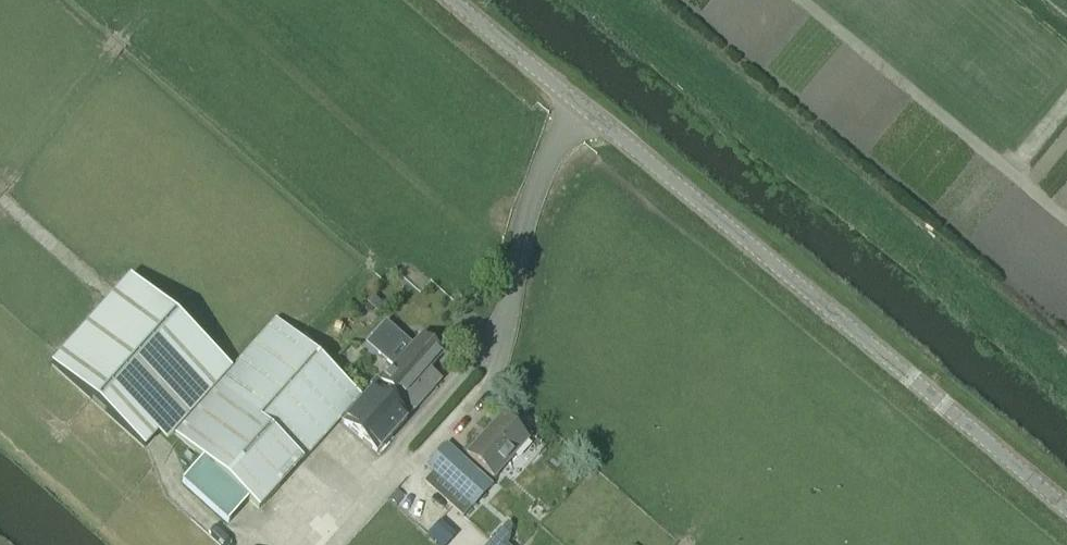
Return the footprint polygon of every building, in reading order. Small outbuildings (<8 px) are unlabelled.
[(51,364),(143,448),(222,360),(129,277),(51,364)] [(258,509),(360,396),(275,320),(174,434),(202,459),(182,482),(227,523),(248,501),(258,509)] [(376,453),(440,381),(429,370),(442,355),(427,341),(421,336),(407,351),(406,350),(406,342),(399,337),(392,337),(378,353),(393,367),(343,424),(376,453)] [(493,478),(527,440),(501,416),(467,454),(493,478)] [(491,485),(446,445),(426,467),(432,473),(423,483),(462,518),(471,508),(491,485)] [(507,544),(496,535),(490,542),(487,544),(507,544)]
